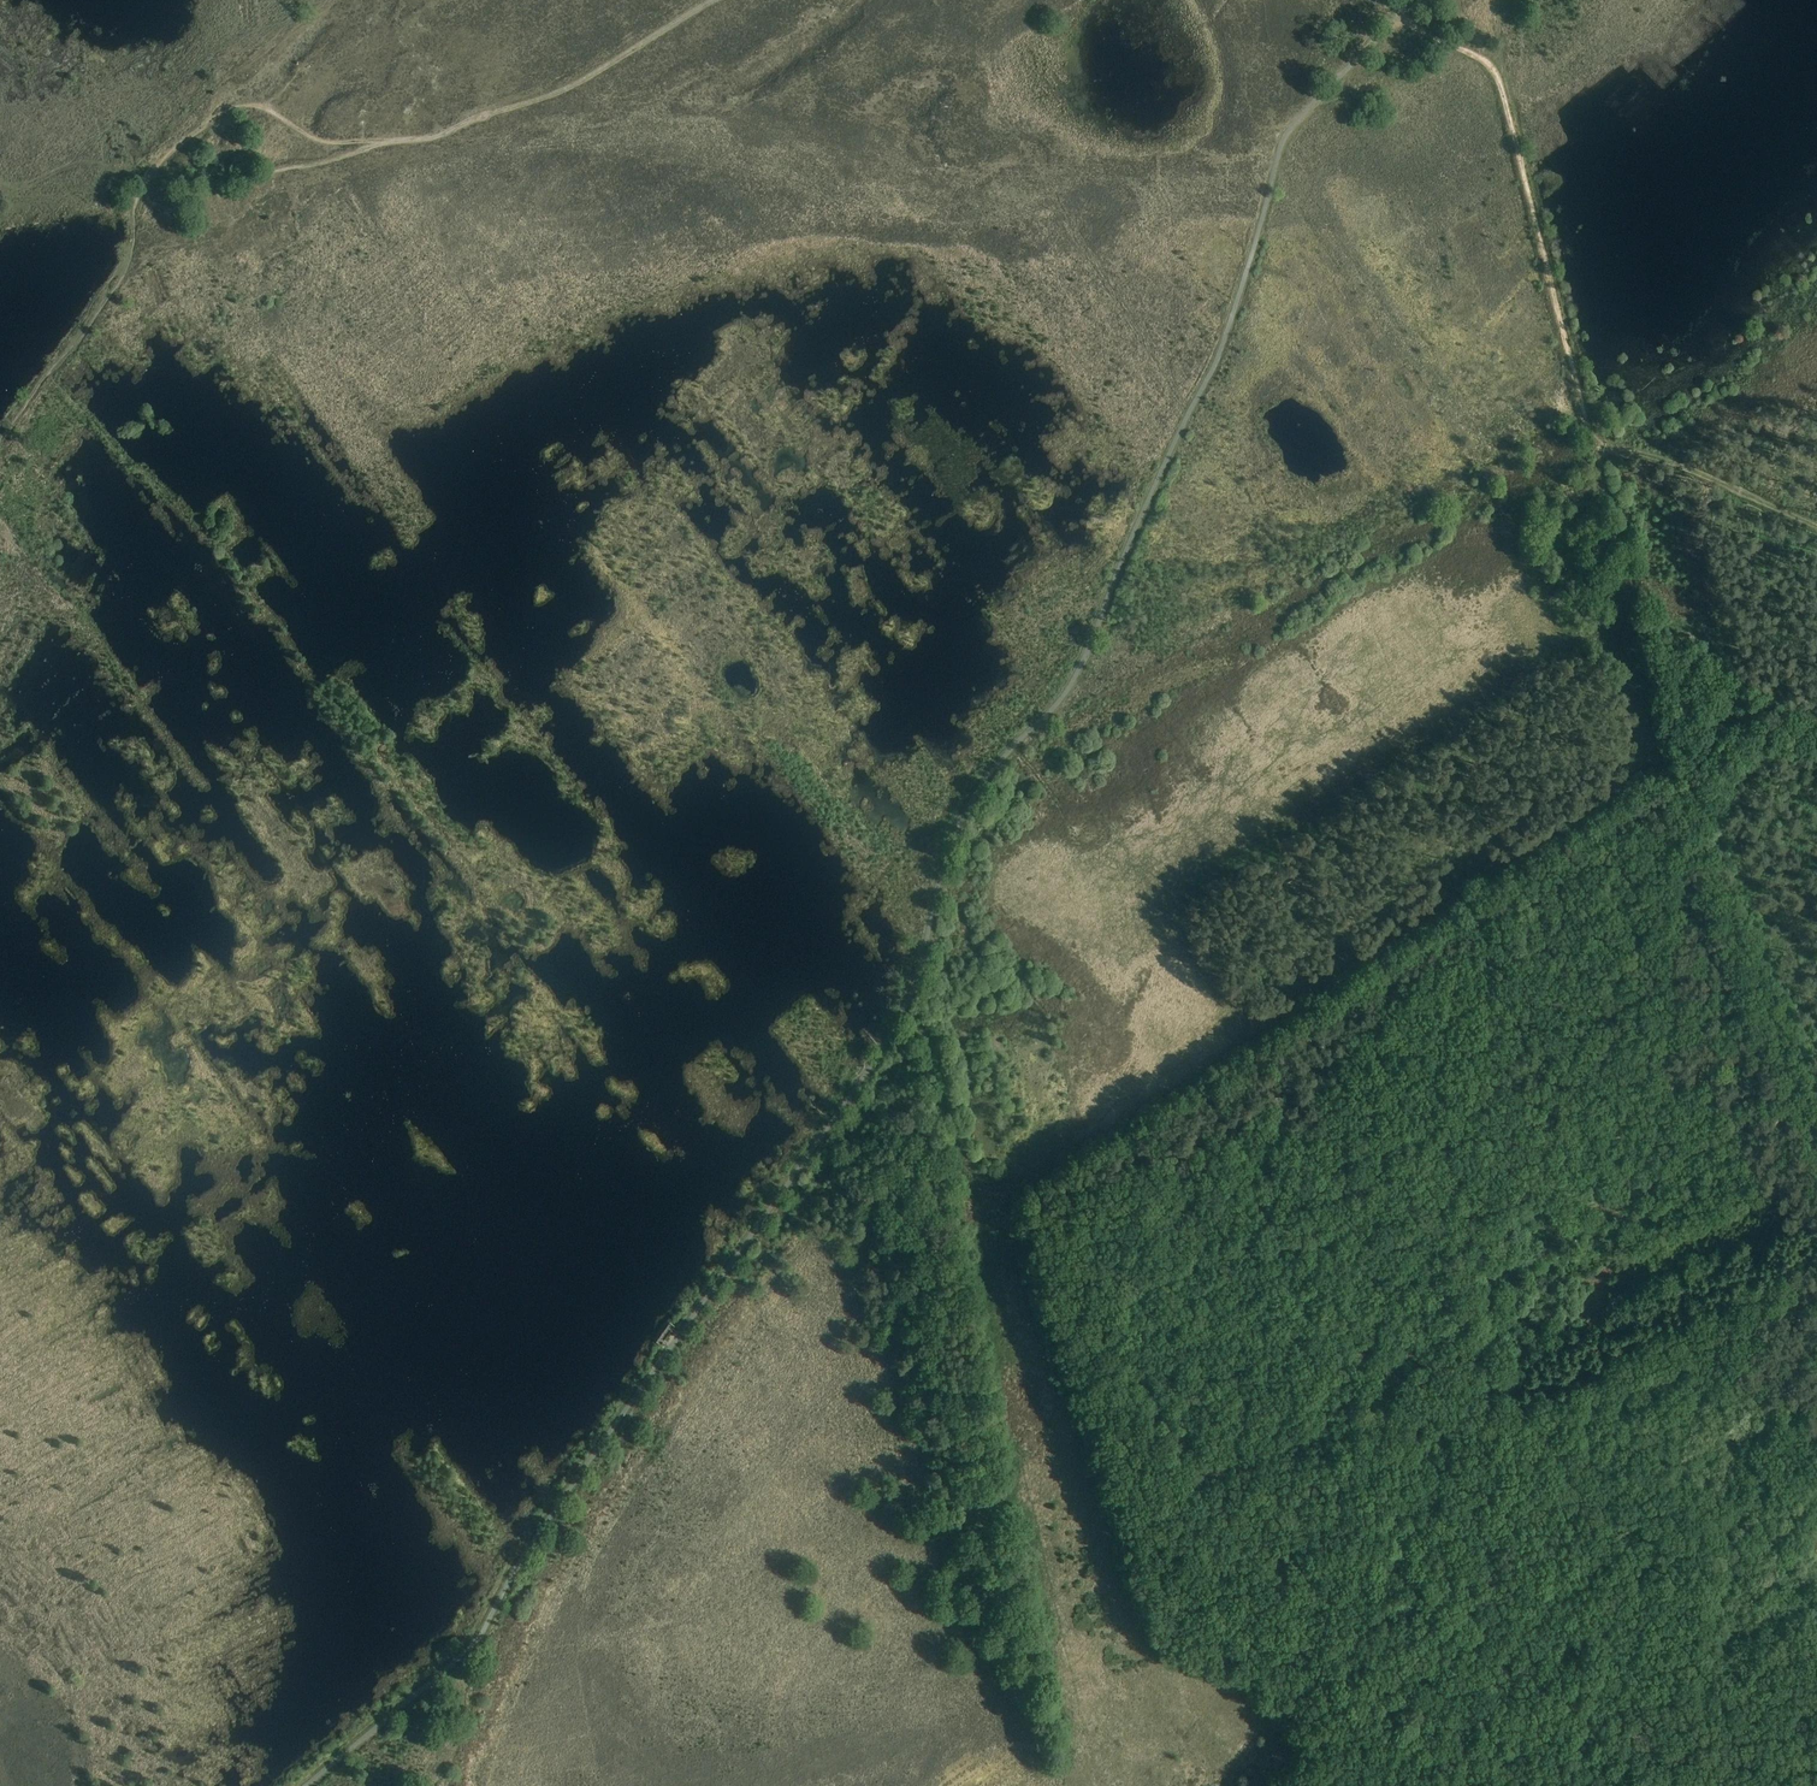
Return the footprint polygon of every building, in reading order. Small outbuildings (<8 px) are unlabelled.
[(1724,711),(1736,717),(1740,710),(1728,703),(1724,711)] [(1708,737),(1722,743),(1729,728),(1715,722),(1708,737)]
